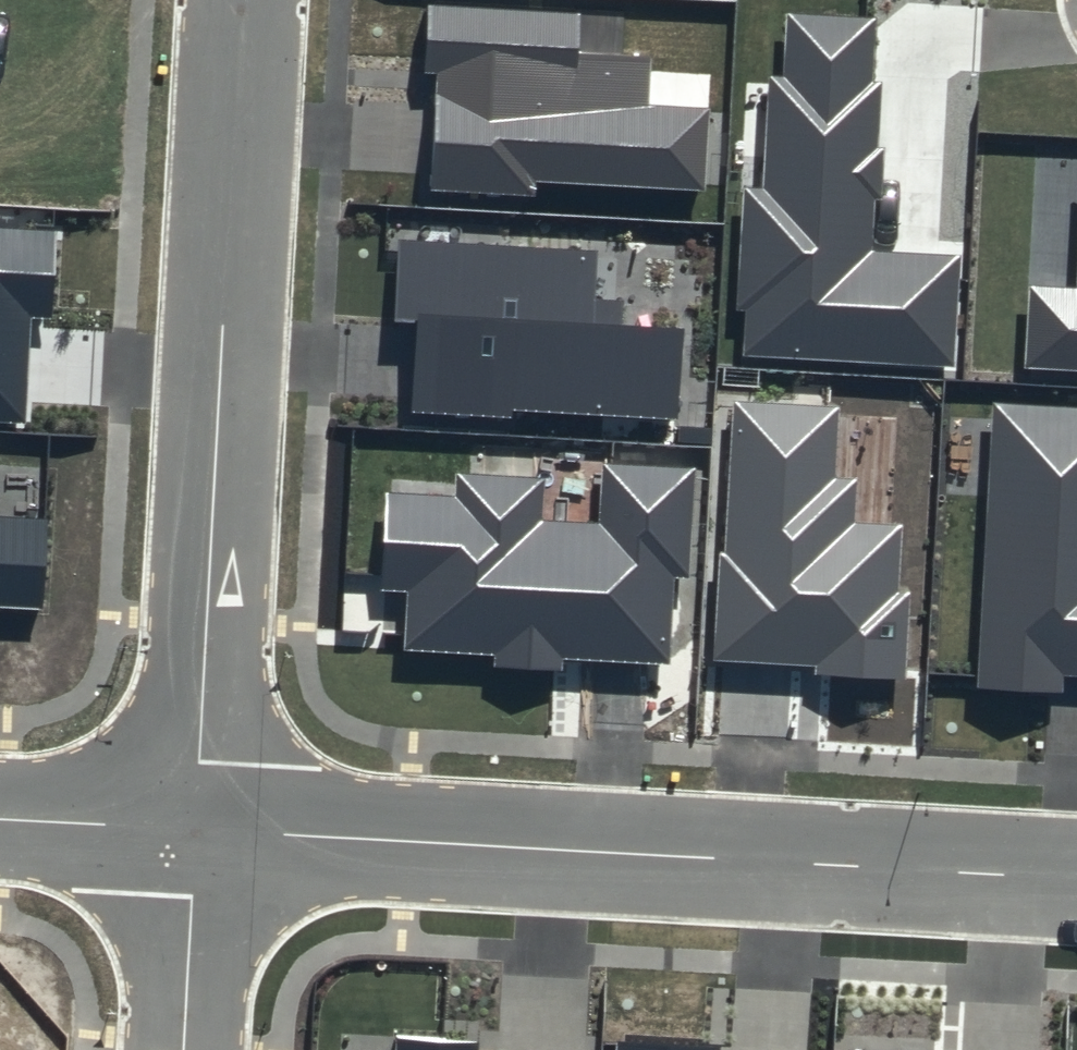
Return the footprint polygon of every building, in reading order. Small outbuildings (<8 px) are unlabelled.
[(579,15),(429,6),(425,71),(438,72),(431,191),(538,198),(539,183),(707,193),(712,107),(648,103),(651,58),(576,54),(579,15)] [(876,19),(787,14),(784,77),(771,76),(765,188),(744,187),(738,310),(747,310),(744,355),(954,366),(959,258),(870,253),(873,198),(881,198),(884,147),(878,146),(881,82),(873,81),(876,19)] [(0,228),(0,422),(24,424),(30,315),(53,317),(58,231),(0,228)] [(595,252),(402,240),(397,319),(416,320),(411,412),(514,418),(514,410),(680,420),(685,328),(623,325),(624,301),(592,299),(595,252)] [(1031,286),(1026,368),(1076,371),(1076,289),(1031,286)] [(841,405),(736,399),(726,555),(721,555),(715,659),(814,665),(814,674),(906,680),(912,593),(900,592),(904,525),(855,522),(858,478),(837,477),(841,405)] [(994,403),(978,687),(1062,692),(1063,676),(1076,676),(1076,408),(994,403)] [(697,467),(601,461),(597,523),(542,520),(544,478),(457,473),(455,498),(388,494),(383,589),(409,590),(406,649),(495,654),(494,666),(562,670),(563,659),(669,665),(674,578),(691,579),(697,467)] [(45,611),(51,519),(0,516),(0,609),(45,611)] [(397,1035),(396,1049),(477,1049),(478,1040),(397,1035)]
